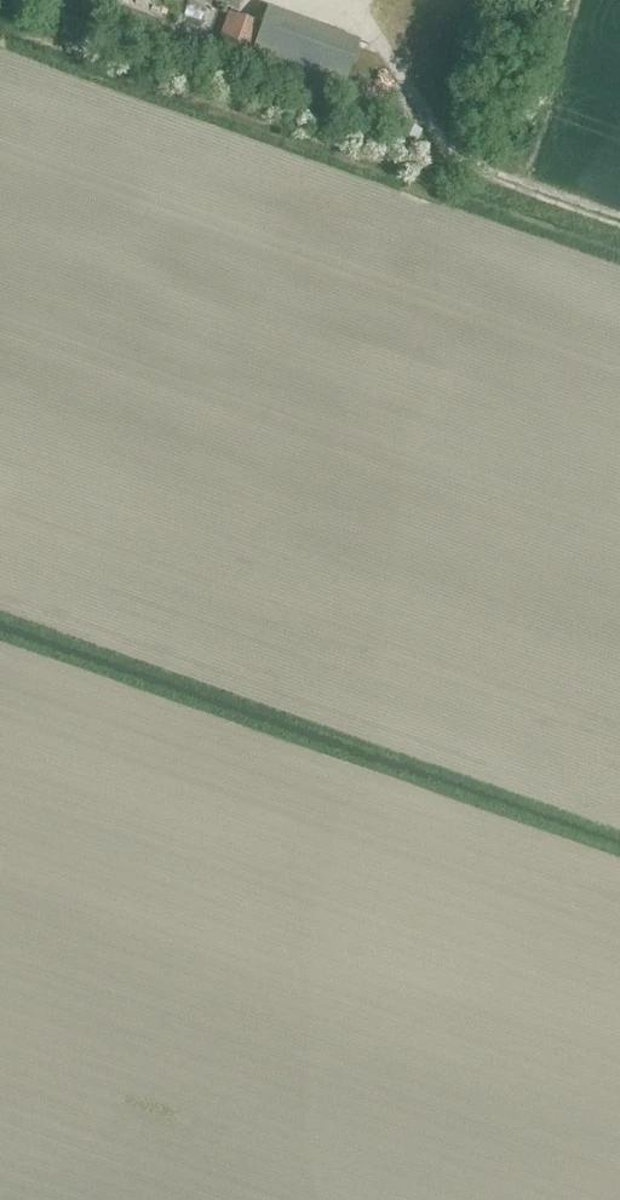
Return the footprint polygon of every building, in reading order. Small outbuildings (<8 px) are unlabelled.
[(238,12),(242,0),(206,0),(238,12)] [(248,64),(340,97),(359,42),(268,9),(262,25),(230,14),(219,46),(224,48),(219,60),(241,68),(245,56),(250,58),(248,64)] [(410,158),(423,132),(406,124),(394,150),(410,158)]
